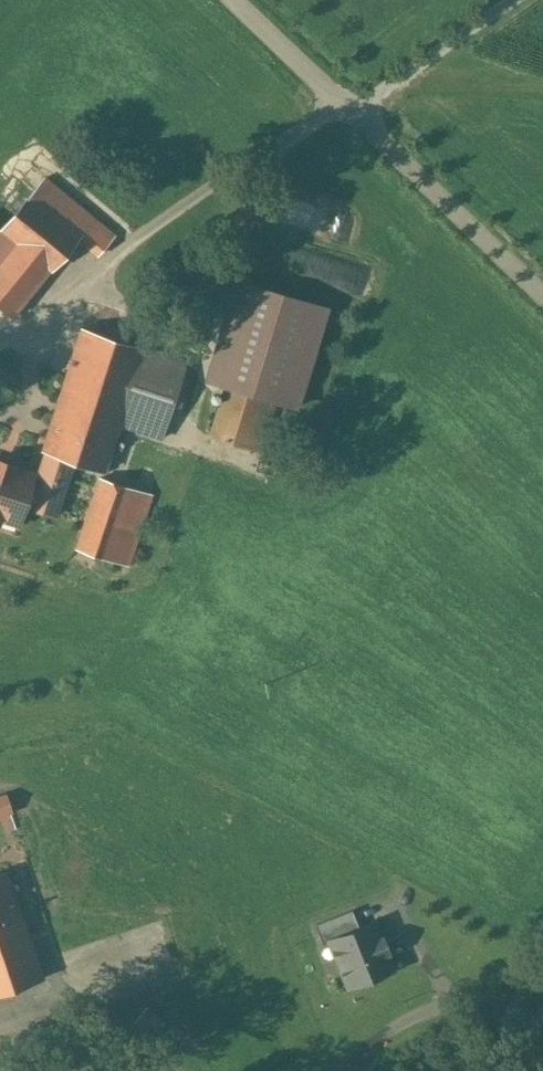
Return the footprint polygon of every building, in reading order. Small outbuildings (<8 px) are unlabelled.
[(2,230),(0,229),(0,307),(12,317),(77,237),(98,255),(115,236),(44,178),(2,230)] [(276,194),(269,220),(343,242),(351,216),(276,194)] [(225,385),(254,288),(233,282),(204,380),(225,385)] [(327,309),(254,288),(225,385),(275,400),(298,407),(327,309)] [(82,328),(43,450),(73,461),(102,471),(118,423),(142,348),(82,328)] [(186,362),(142,348),(118,423),(162,437),(186,362)] [(225,385),(210,436),(260,451),(275,400),(225,385)] [(0,462),(0,517),(17,522),(24,502),(28,504),(28,506),(56,515),(73,461),(43,450),(42,451),(52,454),(40,492),(28,488),(32,475),(15,469),(16,466),(13,465),(13,466),(0,462)] [(151,494),(99,477),(76,548),(127,565),(151,494)] [(0,796),(0,815),(10,812),(4,795),(0,796)] [(0,873),(0,939),(25,930),(5,871),(0,873)] [(331,942),(349,987),(391,969),(385,954),(387,953),(382,939),(379,940),(373,924),(359,929),(352,910),(315,925),(323,946),(331,942)] [(0,939),(0,992),(42,978),(25,930),(0,939)] [(163,1023),(145,1008),(132,1022),(150,1037),(163,1023)]
